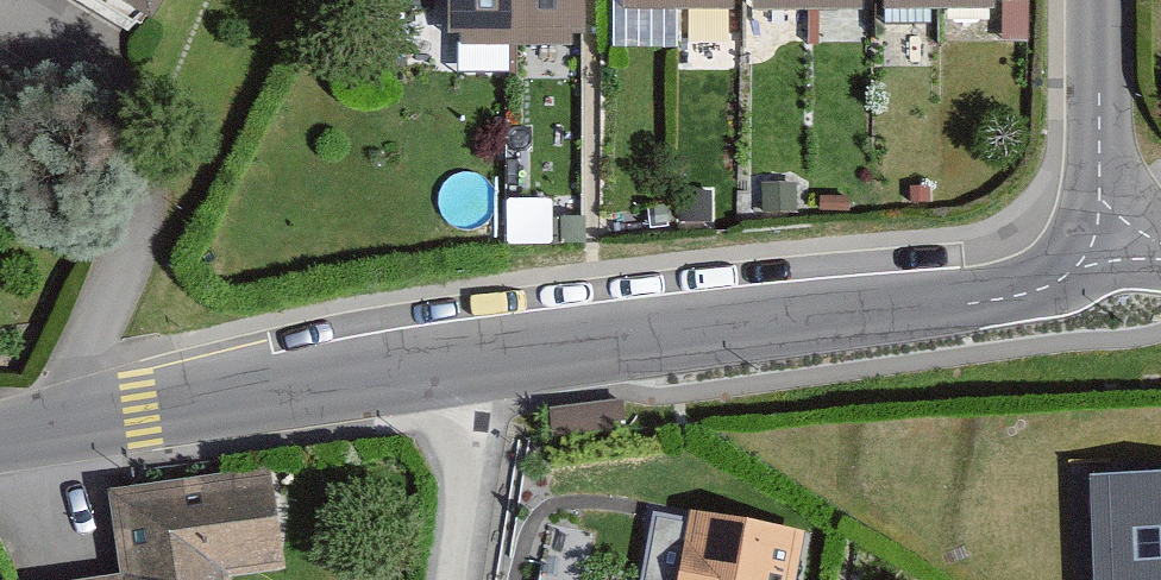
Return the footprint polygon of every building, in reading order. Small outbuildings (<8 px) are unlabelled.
[(146,15),(154,0),(122,0),(146,15)] [(472,55),(539,57),(540,0),(474,0),(472,55)] [(540,57),(606,59),(608,0),(541,0),(540,57)] [(609,27),(678,28),(679,0),(609,0),(609,27)] [(679,28),(748,29),(749,0),(679,0),(679,28)] [(808,0),(749,0),(748,29),(808,30),(808,0)] [(808,30),(873,31),(874,0),(808,0),(808,30)] [(873,31),(944,33),(944,0),(874,0),(873,31)] [(944,33),(1015,34),(1016,0),(944,0),(944,33)] [(1096,579),(1160,579),(1160,469),(1091,473),(1096,579)] [(115,579),(226,579),(225,572),(286,565),(275,474),(126,492),(136,578),(115,579)] [(677,579),(801,579),(811,529),(691,507),(677,579)]
